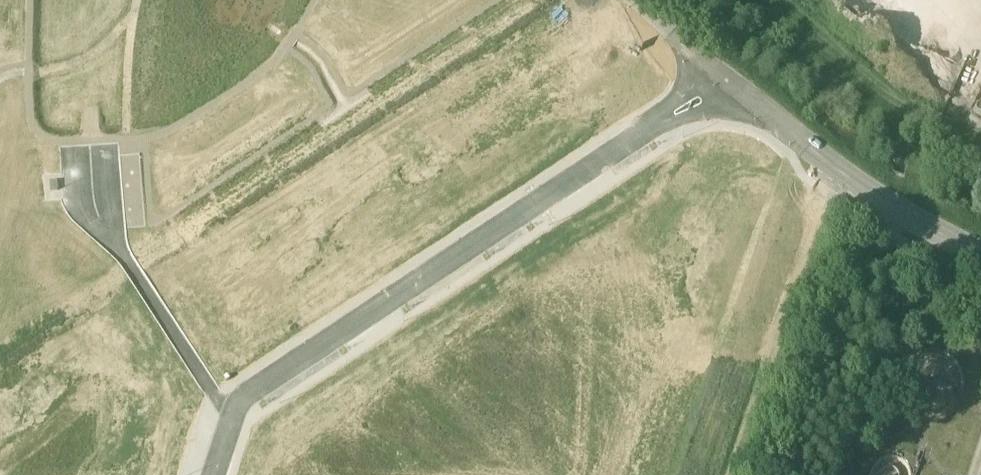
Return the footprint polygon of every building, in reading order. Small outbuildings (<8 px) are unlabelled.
[(963,394),(965,381),(963,368),(955,357),(944,350),(931,347),(917,350),(906,358),(899,369),(897,382),(899,395),(907,406),(918,414),(931,416),(945,413),(956,406),(963,394)] [(872,469),(870,474),(913,474),(911,468),(906,461),(900,457),(892,455),(885,456),(881,458),(877,461),(874,465),(872,469)]
